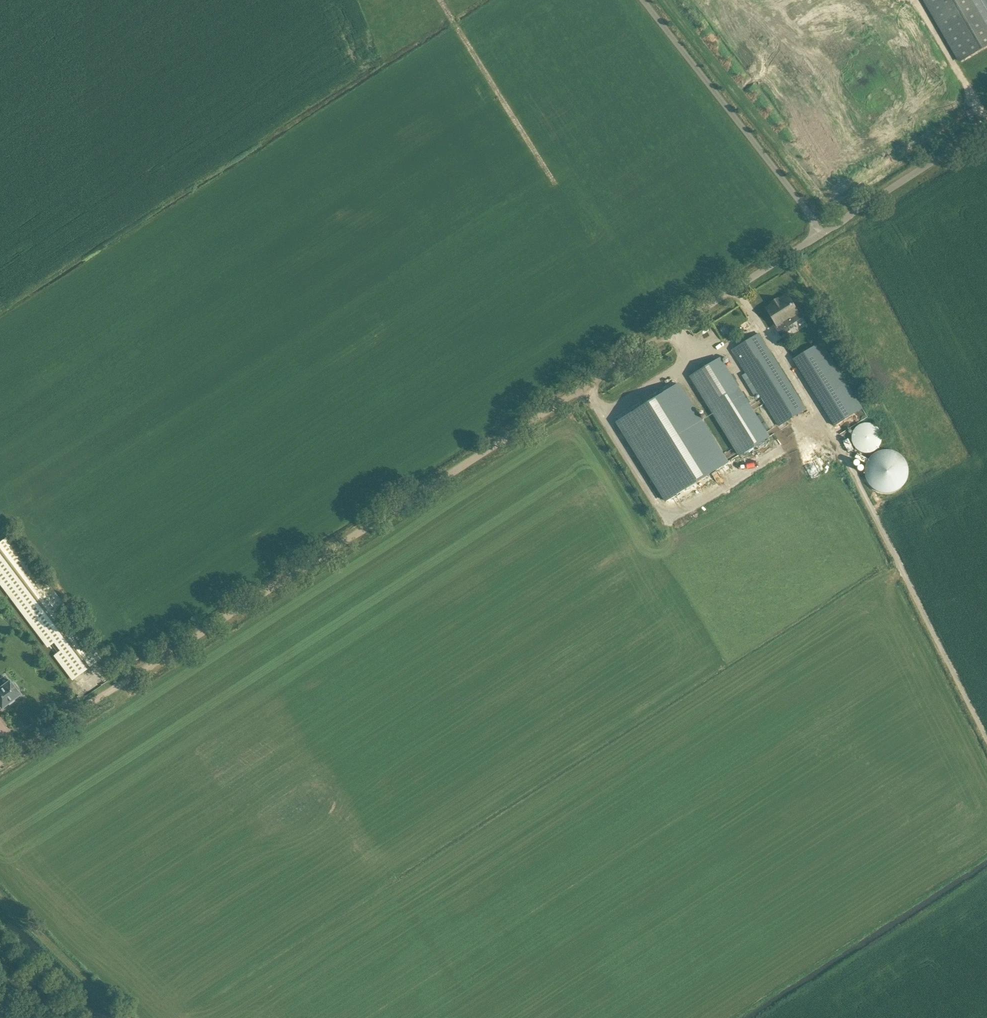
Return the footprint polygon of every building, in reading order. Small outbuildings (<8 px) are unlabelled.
[(971,0),(926,0),(961,62),(986,47),(986,27),(971,0)] [(986,27),(986,0),(971,0),(986,27)] [(774,303),(767,308),(777,325),(775,327),(780,336),(789,330),(787,327),(804,316),(799,307),(796,309),(787,296),(779,301),(778,299),(773,301),(774,303)] [(806,409),(764,342),(759,333),(733,350),(780,425),(806,409)] [(828,355),(821,343),(793,360),(800,372),(828,355)] [(691,376),(740,455),(768,438),(719,358),(712,362),(708,363),(704,365),(700,368),(698,372),(691,376)] [(624,417),(617,422),(666,501),(727,463),(678,384),(671,389),(666,390),(662,392),(659,394),(656,398),(639,408),(636,409),(635,409),(631,411),(627,414),(624,417)] [(861,410),(846,384),(818,401),(833,427),(861,410)] [(870,423),(867,423),(865,423),(862,424),(860,425),(858,426),(857,427),(853,431),(852,436),(852,438),(852,440),(852,443),(854,445),(855,447),(857,450),(859,451),(862,453),(865,453),(868,453),(872,452),(874,451),(877,449),(880,445),(881,442),(882,439),(882,435),(881,432),(879,430),(877,427),(874,425),(870,423)] [(726,453),(730,460),(739,453),(734,447),(726,453)] [(864,468),(863,471),(864,476),(864,480),(866,486),(869,489),(873,492),(876,494),(880,495),(887,497),(892,496),(897,493),(903,489),(906,483),(908,476),(908,470),(906,465),(903,460),(899,457),(897,456),(894,454),(892,453),(890,453),(888,452),(885,452),(882,452),(880,453),(877,454),(874,455),(872,457),(871,458),(868,460),(867,463),(865,466),(864,468)] [(10,535),(0,542),(0,584),(73,680),(103,657),(10,535)] [(1,710),(8,704),(9,705),(14,701),(13,701),(21,695),(17,691),(19,690),(14,684),(13,685),(10,680),(9,681),(6,677),(5,676),(0,679),(0,708),(1,710)]
